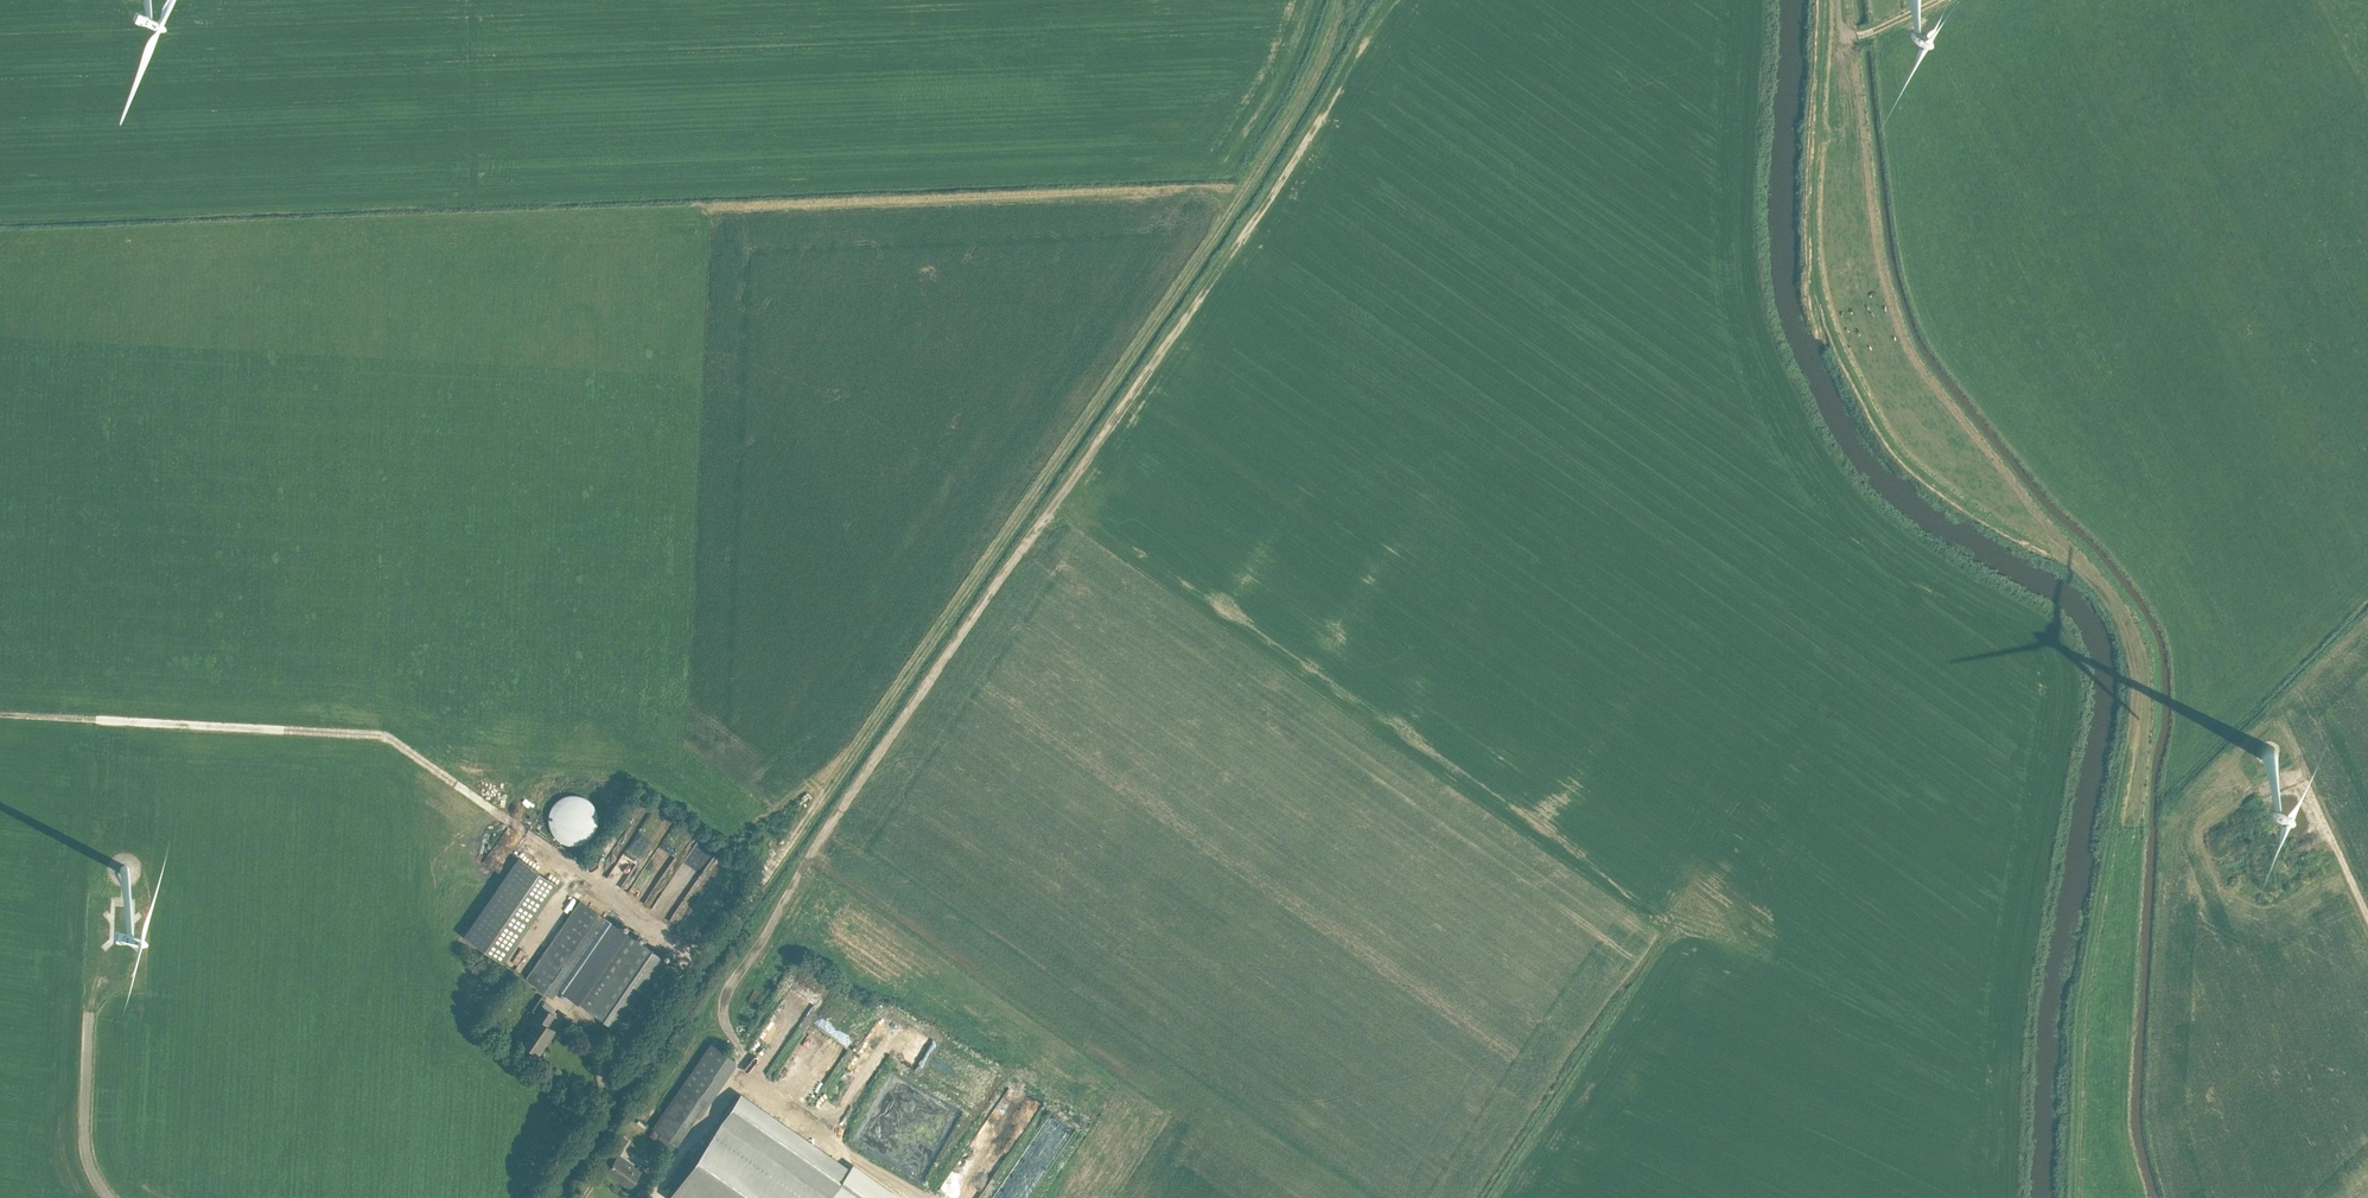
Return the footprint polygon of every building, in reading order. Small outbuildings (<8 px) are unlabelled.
[(2260,752),(2260,753),(2260,755),(2260,756),(2261,757),(2262,759),(2263,760),(2264,761),(2265,761),(2267,762),(2268,762),(2270,762),(2271,762),(2272,762),(2274,761),(2275,760),(2276,759),(2277,758),(2278,757),(2278,755),(2278,754),(2278,752),(2278,751),(2278,749),(2277,748),(2276,747),(2275,746),(2274,745),(2272,744),(2271,744),(2269,744),(2268,744),(2267,744),(2265,745),(2264,746),(2263,747),(2262,748),(2261,749),(2260,750),(2260,752)] [(518,857),(464,934),(503,962),(557,884),(518,857)] [(581,899),(533,968),(526,978),(549,994),(604,915),(581,899)] [(609,920),(560,990),(577,1002),(578,1001),(628,1036),(634,1026),(676,966),(626,931),(609,920)] [(534,1025),(522,1041),(538,1053),(555,1029),(544,1022),(551,1012),(554,1014),(554,1013),(542,1005),(530,1022),(534,1025)] [(789,1128),(742,1197),(892,1197),(789,1128)] [(629,1187),(640,1169),(617,1154),(606,1170),(620,1179),(619,1180),(629,1187)]
